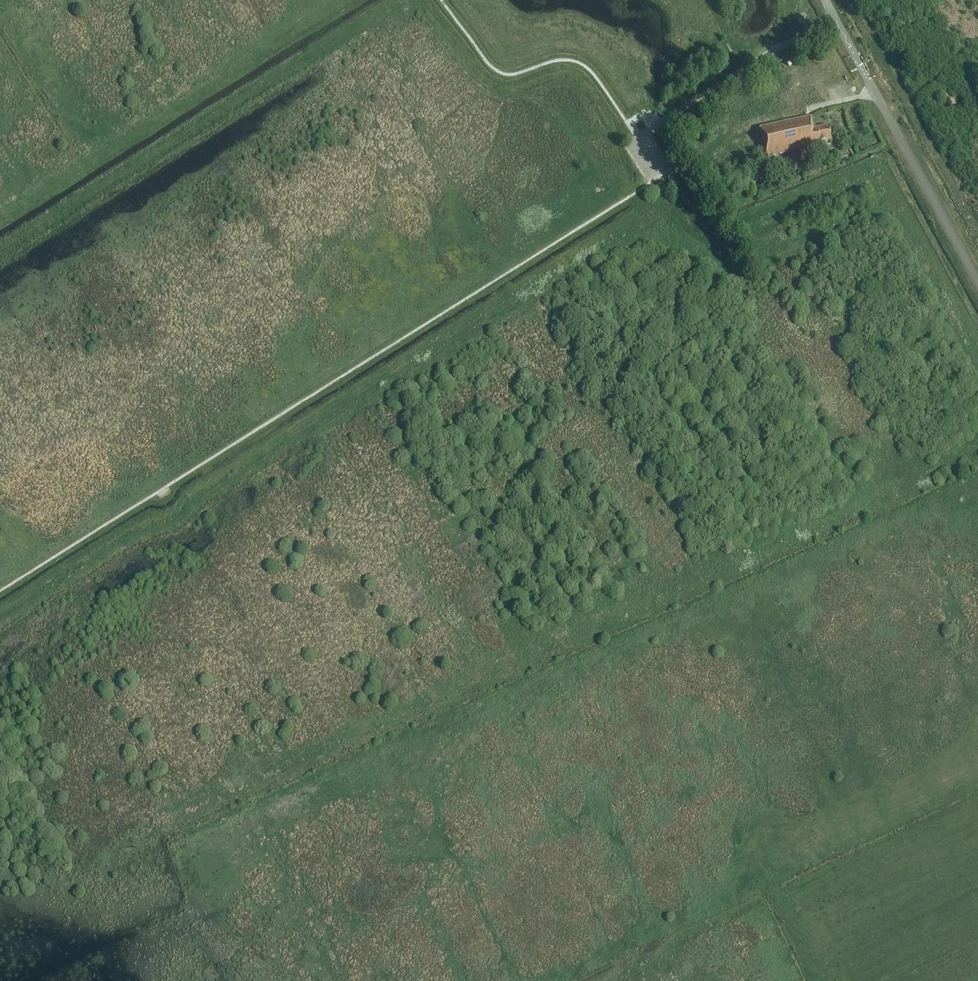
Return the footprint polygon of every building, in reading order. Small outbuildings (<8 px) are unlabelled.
[(816,144),(831,141),(828,126),(813,129),(810,116),(759,128),(765,157),(810,147),(812,155),(818,154),(816,144)] [(753,178),(744,180),(748,197),(757,196),(753,178)]
